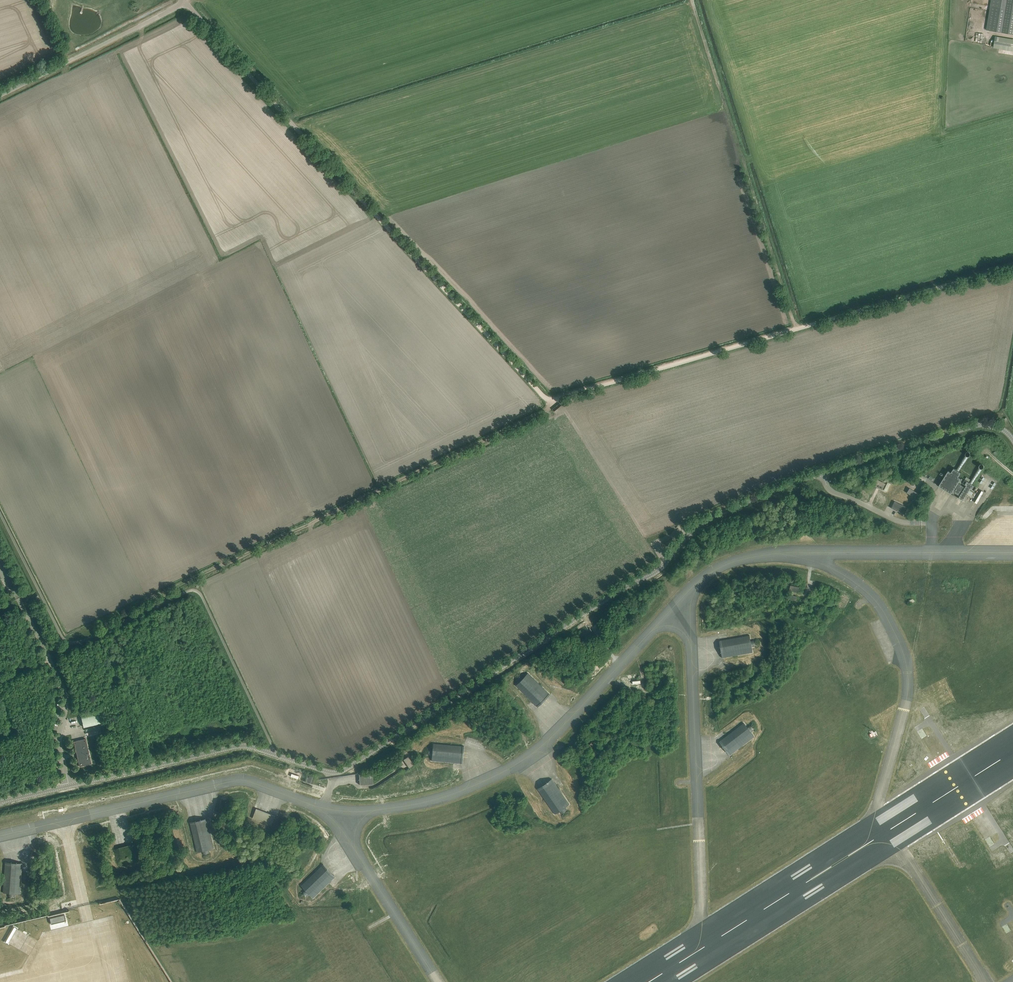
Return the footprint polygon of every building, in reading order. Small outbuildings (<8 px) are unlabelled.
[(986,30),(1012,34),(1012,0),(991,0),(986,30)] [(963,501),(967,494),(971,496),(973,494),(974,492),(970,490),(971,488),(974,490),(977,487),(969,482),(965,479),(963,483),(966,485),(965,487),(958,483),(961,478),(958,476),(959,475),(961,472),(954,468),(952,471),(953,471),(952,473),(949,471),(940,486),(937,484),(938,482),(936,484),(954,495),(955,493),(954,495),(951,493),(953,491),(960,496),(958,498),(963,501)] [(874,485),(879,488),(882,489),(885,483),(881,481),(880,480),(880,481),(877,479),(874,485)] [(909,488),(906,493),(915,498),(918,493),(909,488)] [(906,507),(894,501),(891,508),(903,514),(906,507)] [(585,626),(595,641),(595,640),(585,626)] [(861,645),(876,639),(872,629),(857,636),(854,637),(858,647),(861,645)] [(753,653),(752,648),(755,647),(754,640),(750,640),(750,635),(728,639),(719,641),(722,658),(753,653)] [(866,657),(870,655),(881,651),(877,641),(862,648),(862,647),(859,649),(863,659),(867,657),(866,657)] [(872,669),(887,662),(883,653),(868,660),(867,659),(864,661),(868,671),(872,669)] [(550,695),(528,673),(525,676),(522,674),(517,679),(519,682),(516,685),(531,701),(538,707),(550,695)] [(81,716),(83,727),(103,723),(101,712),(81,716)] [(730,755),(754,737),(751,733),(754,731),(749,725),(747,727),(744,723),(726,736),(719,741),(730,755)] [(86,739),(74,741),(79,766),(91,764),(86,739)] [(429,755),(432,756),(432,761),(463,764),(464,746),(433,743),(433,748),(429,748),(429,755)] [(414,765),(408,756),(404,759),(409,768),(414,765)] [(360,785),(361,785),(361,784),(374,783),(373,773),(360,774),(360,773),(359,773),(360,785)] [(559,789),(552,779),(537,789),(555,814),(559,811),(561,814),(567,810),(565,807),(569,804),(559,789)] [(253,818),(272,825),(275,816),(256,808),(253,818)] [(197,852),(202,851),(202,854),(210,853),(209,849),(214,848),(209,827),(207,818),(190,822),(197,852)] [(3,892),(8,893),(7,896),(15,897),(15,893),(20,894),(22,863),(5,862),(3,892)] [(304,889),(302,891),(307,897),(309,894),(313,898),(335,877),(323,864),(301,885),(304,889)] [(51,924),(52,924),(54,923),(55,923),(57,922),(59,922),(61,922),(63,921),(65,921),(66,920),(64,914),(50,918),(51,924)]
